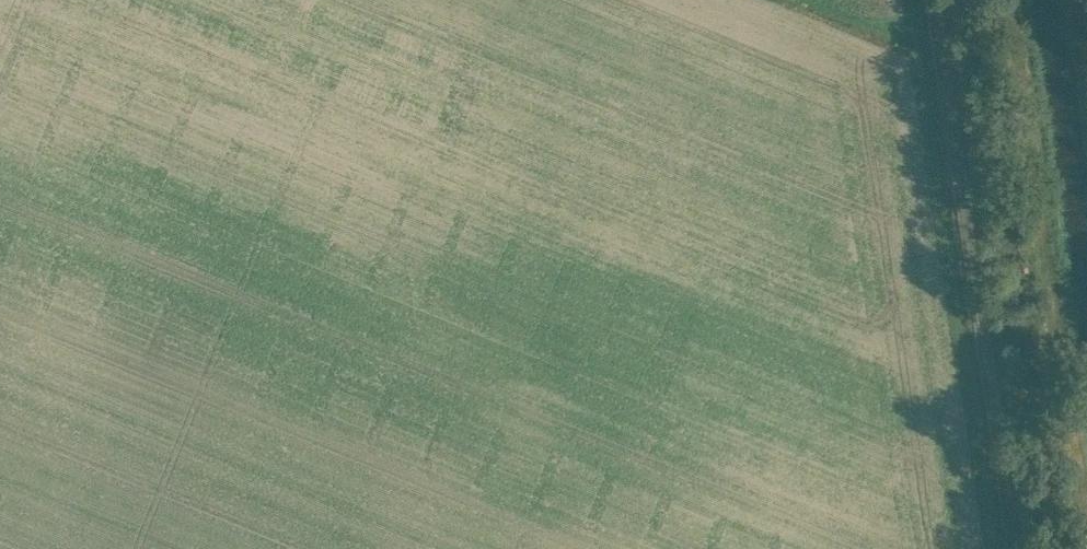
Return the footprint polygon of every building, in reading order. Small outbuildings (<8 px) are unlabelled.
[(1073,373),(1063,369),(1059,370),(1062,391),(1066,390),(1075,384),(1073,373)]
